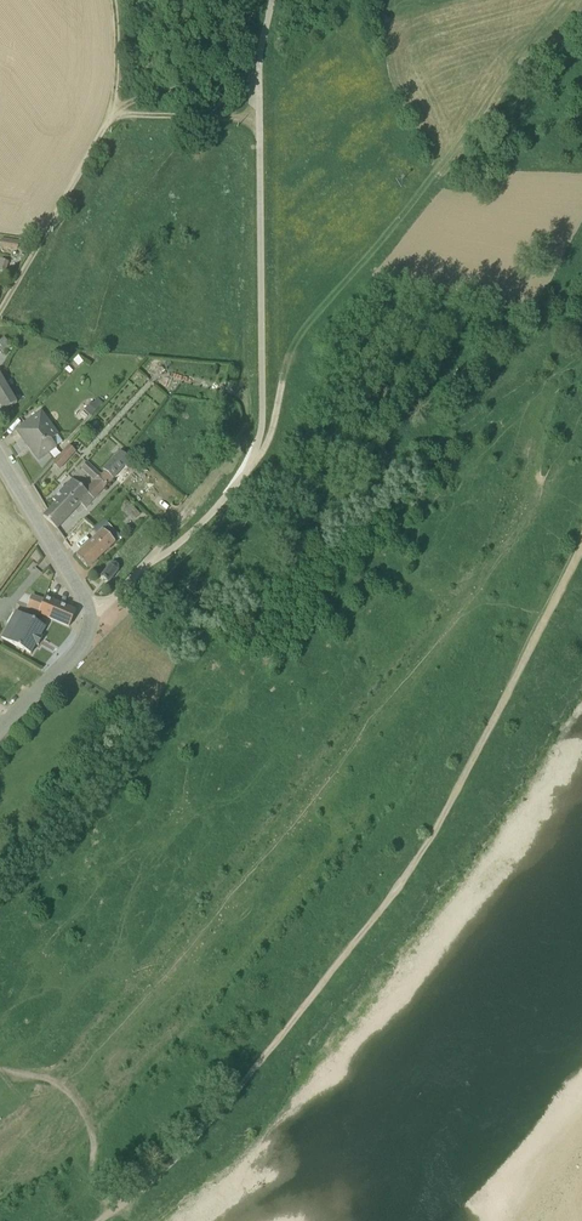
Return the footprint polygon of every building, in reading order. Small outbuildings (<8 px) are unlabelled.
[(17,252),(18,246),(1,243),(0,246),(0,249),(17,252)] [(0,344),(0,350),(4,355),(9,352),(3,342),(0,344)] [(2,415),(16,407),(7,391),(11,389),(7,383),(3,385),(0,380),(0,412),(2,415)] [(91,419),(102,406),(96,401),(85,413),(91,419)] [(57,438),(40,414),(14,434),(37,465),(56,452),(55,451),(61,446),(56,439),(57,438)] [(75,456),(68,449),(51,467),(58,474),(75,456)] [(86,466),(80,472),(96,488),(101,493),(109,486),(86,466)] [(42,520),(55,533),(79,507),(84,511),(93,502),(101,493),(96,488),(87,497),(71,481),(51,502),(54,506),(47,514),(42,520)] [(136,515),(124,503),(117,511),(132,525),(136,520),(134,517),(136,515)] [(120,540),(104,523),(92,534),(97,540),(75,560),(86,572),(114,547),(114,546),(120,540)] [(108,568),(99,580),(99,581),(107,587),(117,575),(116,570),(113,567),(108,568)] [(32,597),(26,612),(36,616),(42,601),(32,597)] [(43,602),(37,618),(68,631),(74,615),(43,602)] [(14,615),(0,641),(0,642),(30,658),(35,649),(37,650),(41,642),(39,641),(44,631),(14,615)]
